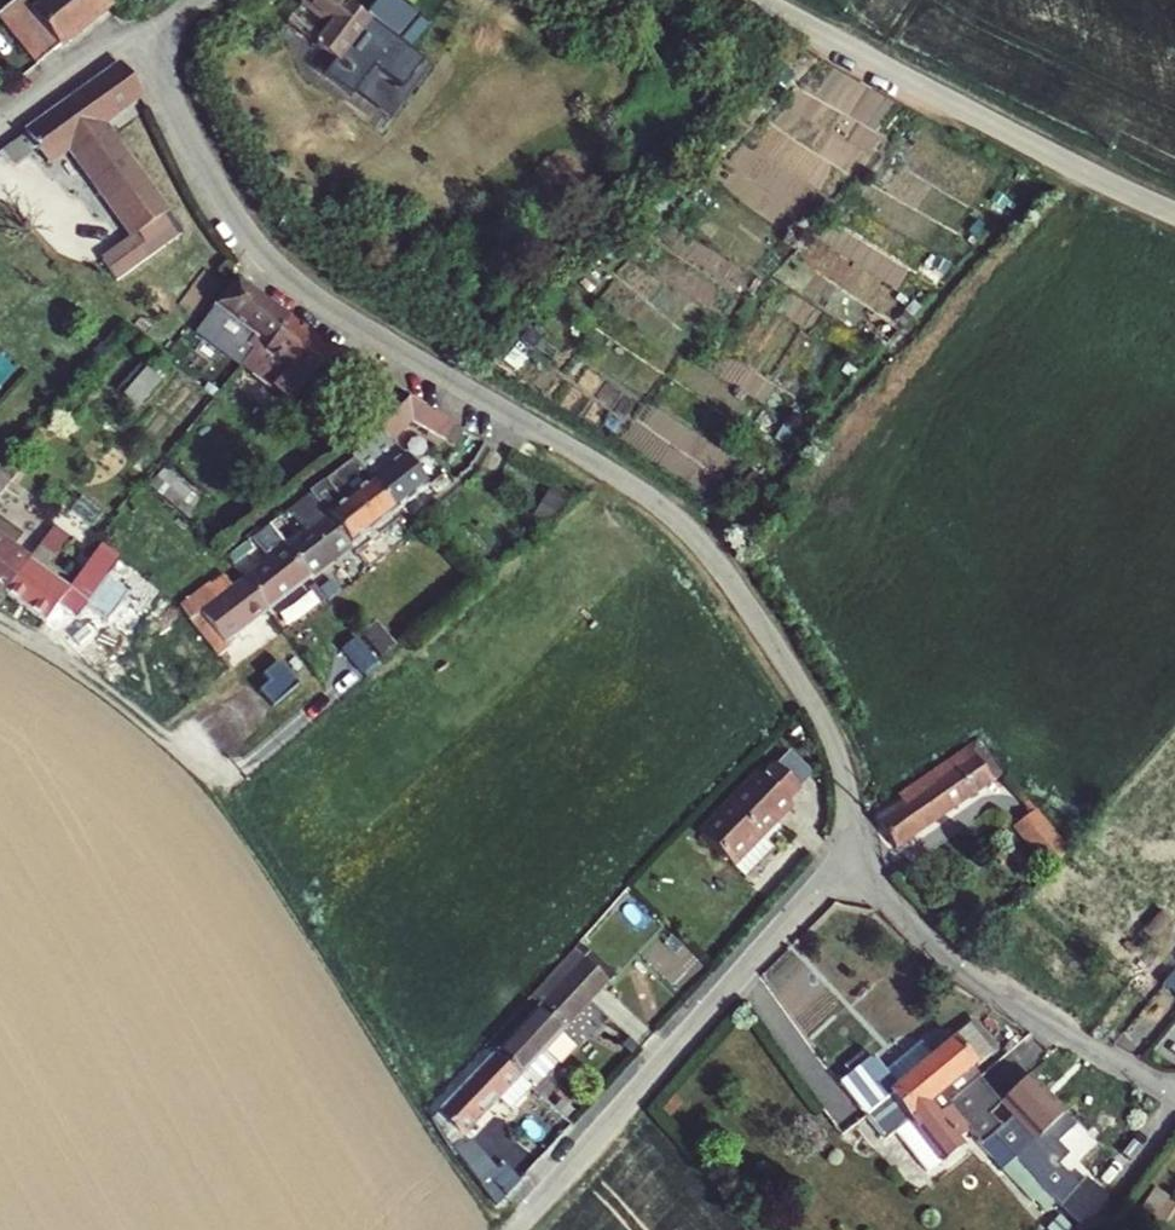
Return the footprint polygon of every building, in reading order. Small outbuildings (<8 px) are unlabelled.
[(18,1),(60,51),(112,9),(104,0),(17,0),(18,1)] [(358,83),(421,19),(397,0),(379,0),(363,19),(339,0),(294,0),(332,29),(317,49),(358,83)] [(37,68),(60,51),(18,1),(0,15),(0,22),(37,68)] [(141,97),(121,68),(27,137),(51,173),(72,157),(137,241),(107,264),(118,278),(175,234),(166,222),(173,216),(103,127),(141,97)] [(263,354),(286,321),(236,283),(208,322),(228,337),(201,371),(217,383),(224,373),(232,379),(235,375),(247,359),(242,355),(249,345),(263,354)] [(247,359),(235,375),(298,422),(351,370),(286,321),(263,354),(249,345),(242,355),(247,359)] [(144,405),(159,377),(141,367),(126,396),(144,405)] [(353,461),(359,469),(362,472),(396,515),(427,490),(390,444),(397,439),(395,437),(410,423),(443,443),(453,428),(424,410),(409,401),(355,451),(359,457),(353,461)] [(343,505),(325,518),(351,551),(396,515),(371,483),(362,472),(359,469),(353,461),(345,468),(326,482),(343,505)] [(197,516),(209,499),(166,468),(154,484),(197,516)] [(9,486),(0,478),(0,499),(9,486)] [(314,527),(297,505),(273,523),(290,545),(284,550),(311,582),(351,551),(325,518),(314,527)] [(311,582),(284,550),(266,528),(250,540),(263,557),(237,577),(242,583),(268,617),(311,582)] [(5,595),(30,562),(0,540),(0,591),(5,595)] [(369,544),(355,555),(365,568),(390,548),(383,540),(373,549),(369,544)] [(69,591),(30,562),(5,595),(46,624),(69,591)] [(268,617),(242,583),(216,603),(207,591),(182,610),(231,671),(247,659),(238,648),(231,653),(228,649),(268,617)] [(345,647),(365,670),(396,642),(375,620),(345,647)] [(256,684),(274,704),(302,680),(284,660),(256,684)] [(962,764),(935,784),(944,797),(929,808),(939,822),(1000,776),(982,751),(984,749),(975,738),(955,752),(962,764)] [(962,764),(955,752),(926,773),(935,784),(962,764)] [(735,805),(699,841),(720,862),(729,872),(792,811),(790,809),(804,797),(779,770),(765,783),(763,780),(735,805)] [(926,773),(895,796),(903,807),(935,784),(926,773)] [(935,784),(903,807),(879,824),(898,852),(939,822),(929,808),(944,797),(935,784)] [(1013,828),(1047,876),(1066,854),(1035,811),(1013,828)] [(511,1044),(554,1083),(578,1057),(561,1043),(614,987),(575,952),(538,993),(549,1004),(511,1044)] [(1161,989),(1174,1001),(1174,972),(1161,989)] [(455,1119),(475,1144),(482,1139),(478,1133),(515,1094),(531,1108),(554,1083),(511,1044),(450,1109),(455,1119)] [(831,1097),(854,1128),(891,1098),(909,1121),(928,1105),(939,1119),(952,1110),(950,1107),(980,1081),(974,1074),(979,1070),(958,1044),(927,1069),(916,1054),(883,1081),(870,1066),(831,1097)] [(1028,1176),(1043,1160),(1033,1148),(1026,1153),(1002,1128),(1013,1117),(1047,1155),(1074,1128),(1030,1078),(1000,1105),(988,1117),(999,1130),(993,1138),(995,1141),(1028,1176)] [(854,1128),(875,1152),(883,1144),(916,1183),(950,1157),(945,1150),(954,1142),(969,1161),(995,1141),(993,1138),(999,1130),(988,1117),(1000,1105),(980,1081),(950,1107),(952,1110),(939,1119),(928,1105),(909,1121),(891,1098),(854,1128)] [(1107,1200),(1084,1180),(1074,1193),(1064,1185),(1050,1201),(1080,1229),(1085,1229),(1107,1200)] [(1142,1213),(1167,1225),(1174,1209),(1174,1196),(1154,1186),(1142,1213)]
